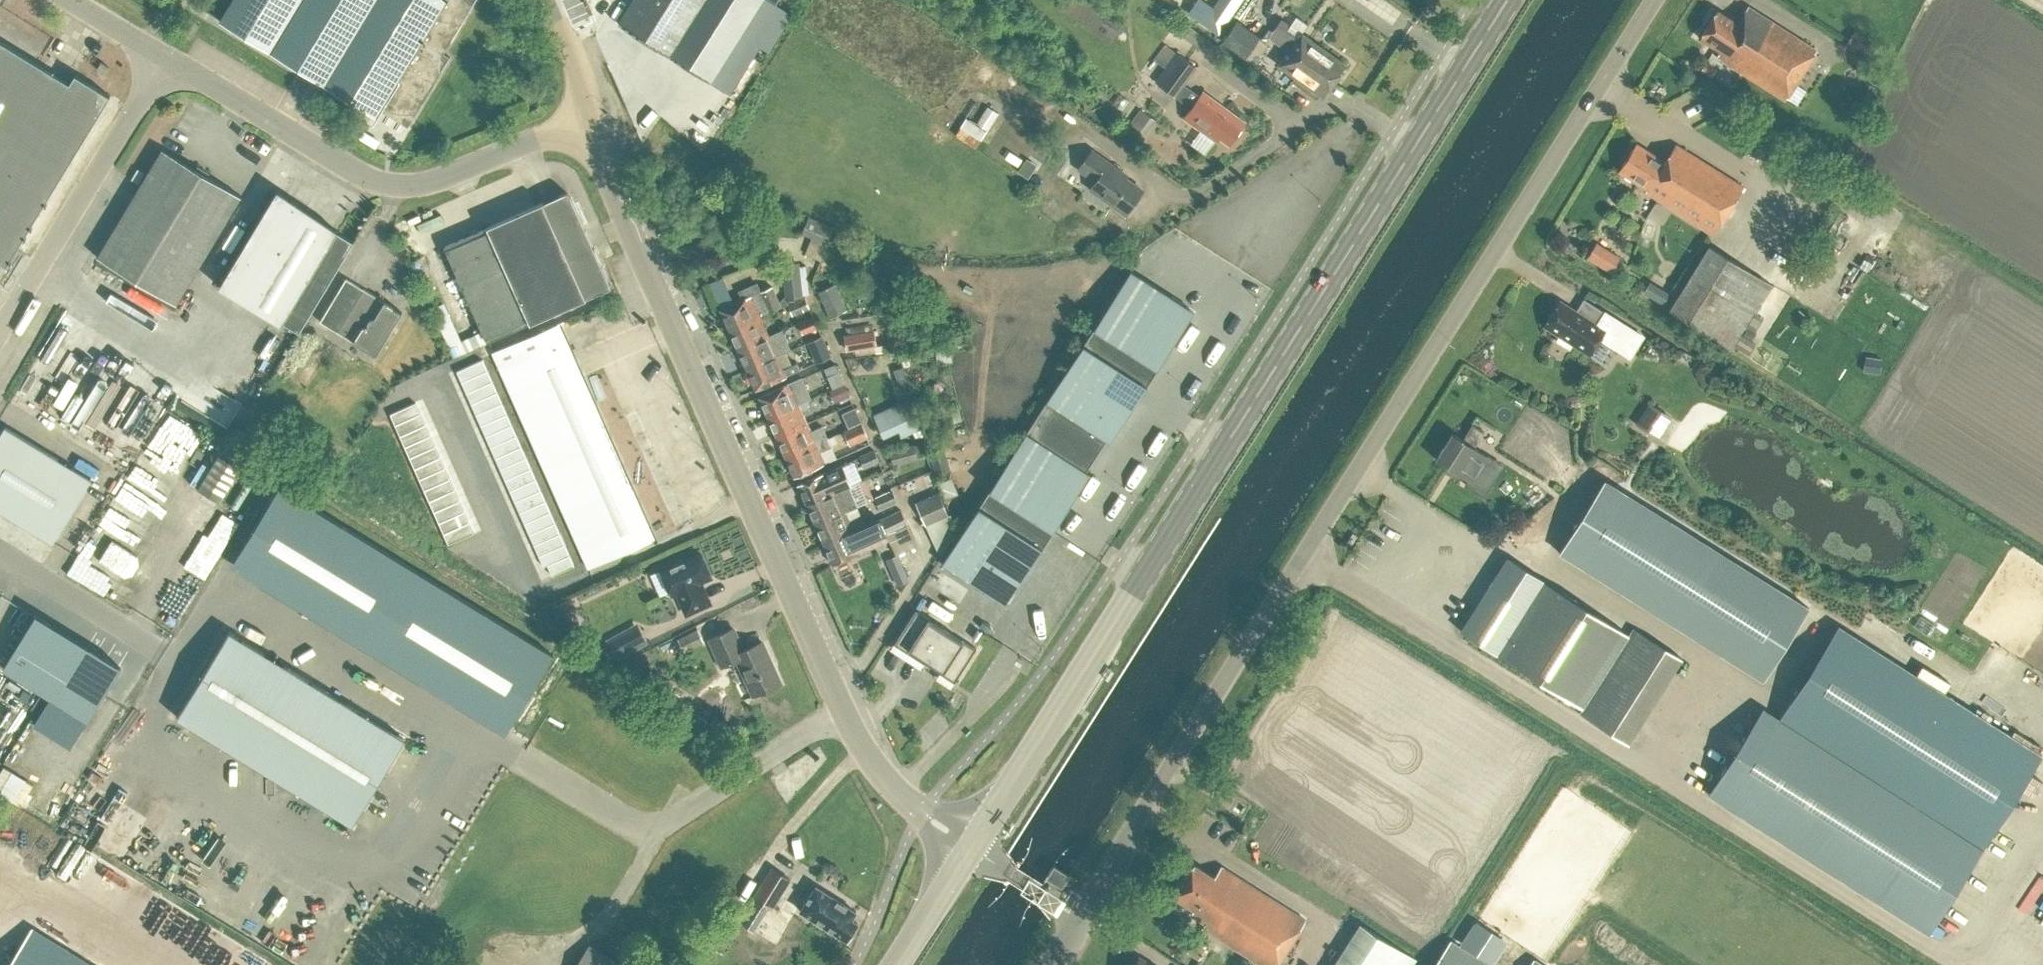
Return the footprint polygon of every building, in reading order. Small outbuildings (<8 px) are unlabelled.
[(450,55),(443,51),(474,0),(230,0),(219,19),(374,114),(379,107),(407,124),(450,55)] [(710,80),(760,0),(633,0),(619,22),(710,80)] [(1188,11),(1202,21),(1204,23),(1213,29),(1217,32),(1225,22),(1226,20),(1227,18),(1241,0),(1221,0),(1213,10),(1212,13),(1209,11),(1195,1),(1188,11)] [(1718,8),(1699,37),(1719,50),(1716,55),(1784,98),(1786,96),(1797,103),(1806,90),(1794,83),(1817,48),(1748,4),(1737,20),(1718,8)] [(191,35),(198,23),(189,17),(182,30),(191,35)] [(1297,54),(1334,80),(1346,64),(1301,32),(1281,17),(1272,29),(1293,44),(1292,45),(1299,51),(1297,54)] [(1251,45),(1258,35),(1237,21),(1224,41),(1245,55),(1251,45)] [(1292,45),(1293,44),(1272,29),(1267,36),(1287,50),(1278,62),(1323,95),(1334,80),(1297,54),(1299,51),(1292,45)] [(0,39),(0,260),(5,263),(108,93),(73,72),(68,81),(0,39)] [(1251,45),(1245,55),(1255,62),(1262,52),(1251,45)] [(1175,95),(1196,66),(1177,52),(1156,81),(1175,95)] [(103,71),(107,64),(99,59),(94,66),(103,71)] [(1706,61),(1700,69),(1710,76),(1715,67),(1706,61)] [(1229,144),(1240,128),(1245,121),(1203,91),(1184,117),(1216,141),(1219,137),(1229,144)] [(998,113),(987,106),(980,101),(968,119),(964,117),(959,125),(961,127),(956,134),(975,147),(998,113)] [(1143,132),(1153,118),(1138,108),(1129,123),(1143,132)] [(172,132),(97,256),(176,303),(195,271),(220,285),(218,288),(281,325),(282,324),(299,334),(332,278),(353,244),(353,243),(336,232),(337,231),(275,193),(279,186),(255,171),(250,179),(172,132)] [(1664,159),(1636,141),(1617,171),(1646,188),(1644,191),(1712,233),(1743,185),(1675,142),(1664,159)] [(1126,213),(1143,189),(1119,172),(1121,170),(1092,149),(1078,168),(1096,181),(1091,188),(1126,213)] [(615,284),(578,200),(575,194),(574,193),(574,192),(573,191),(572,190),(571,190),(570,190),(569,190),(568,190),(564,192),(558,195),(571,224),(556,231),(543,201),(445,245),(486,341),(586,297),(615,284)] [(808,215),(802,231),(822,240),(829,225),(808,215)] [(1252,234),(1244,241),(1259,257),(1267,249),(1252,234)] [(701,257),(721,249),(716,236),(696,243),(701,257)] [(1732,348),(1772,284),(1708,244),(1668,308),(1732,348)] [(775,274),(773,269),(776,268),(772,258),(759,263),(763,273),(764,272),(767,278),(775,274)] [(786,297),(805,295),(800,261),(781,263),(786,297)] [(1865,285),(1875,271),(1864,264),(1854,278),(1865,285)] [(1194,312),(1130,271),(958,537),(957,539),(942,563),(941,563),(1005,604),(1194,312)] [(377,354),(402,311),(345,278),(320,321),(377,354)] [(759,291),(755,282),(737,291),(741,299),(730,305),(721,309),(729,328),(760,314),(780,304),(773,290),(771,285),(759,291)] [(817,290),(829,316),(846,309),(834,282),(817,290)] [(804,296),(787,303),(792,314),(808,307),(804,296)] [(1559,335),(1555,340),(1569,349),(1572,344),(1589,354),(1599,339),(1609,345),(1628,357),(1642,335),(1632,329),(1605,312),(1597,324),(1576,310),(1560,300),(1543,325),(1559,335)] [(769,334),(761,315),(760,314),(729,328),(738,348),(769,334)] [(814,315),(798,323),(803,333),(818,325),(814,315)] [(587,565),(653,536),(559,321),(493,350),(587,565)] [(747,368),(777,353),(790,347),(781,328),(769,334),(738,348),(747,368)] [(846,350),(876,345),(874,329),(844,333),(846,350)] [(304,359),(317,338),(308,333),(296,354),(291,351),(278,372),(285,376),(298,355),(304,359)] [(821,333),(807,340),(817,362),(831,355),(821,333)] [(1701,348),(1711,355),(1720,341),(1710,335),(1701,348)] [(951,346),(935,348),(936,363),(953,361),(951,346)] [(777,353),(747,368),(756,388),(786,375),(777,353)] [(1866,355),(1863,370),(1879,372),(1881,357),(1866,355)] [(544,566),(548,577),(559,572),(573,566),(485,364),(483,360),(481,361),(459,371),(458,371),(460,375),(463,383),(540,558),(544,566)] [(835,363),(824,368),(832,385),(843,380),(835,363)] [(1167,365),(1157,371),(1168,389),(1178,384),(1167,365)] [(759,396),(768,416),(799,402),(812,396),(802,376),(790,382),(759,396)] [(911,379),(895,384),(900,400),(915,395),(911,379)] [(843,381),(828,388),(834,400),(849,393),(843,381)] [(1152,389),(1143,395),(1155,413),(1164,407),(1152,389)] [(1646,400),(1630,425),(1655,440),(1671,415),(1646,400)] [(799,402),(768,416),(777,435),(808,421),(799,402)] [(875,417),(884,438),(917,423),(908,402),(875,417)] [(413,403),(392,412),(392,413),(450,544),(471,535),(413,403)] [(957,403),(949,405),(953,420),(962,418),(957,403)] [(854,407),(842,413),(848,425),(859,420),(860,420),(854,407)] [(848,425),(843,428),(850,443),(867,435),(859,420),(848,425)] [(785,455),(826,436),(821,424),(811,429),(808,421),(777,435),(785,455)] [(1474,447),(1485,431),(1472,424),(1462,439),(1451,433),(1435,459),(1472,482),(1489,456),(1474,447)] [(5,425),(0,434),(0,509),(52,541),(91,478),(5,425)] [(1121,447),(1142,441),(1139,429),(1118,435),(1121,447)] [(826,436),(785,455),(795,476),(826,462),(821,451),(831,446),(826,436)] [(888,450),(893,465),(918,457),(917,457),(927,454),(923,441),(914,444),(913,442),(888,450)] [(937,474),(951,470),(945,448),(931,452),(937,474)] [(874,449),(859,455),(864,467),(879,460),(874,449)] [(198,486),(220,499),(240,466),(219,453),(198,486)] [(828,469),(798,483),(806,503),(848,485),(850,484),(841,464),(828,469)] [(1763,679),(1809,606),(1604,478),(1559,551),(1763,679)] [(848,485),(806,503),(815,522),(846,510),(856,505),(859,504),(850,484),(848,485)] [(881,508),(898,502),(892,487),(875,494),(881,508)] [(375,640),(415,571),(278,489),(237,557),(375,640)] [(915,500),(925,524),(948,514),(938,491),(915,500)] [(846,510),(815,522),(824,542),(854,529),(846,510)] [(902,510),(880,518),(885,532),(907,523),(902,510)] [(854,529),(824,542),(833,563),(862,551),(861,550),(887,539),(879,519),(854,529)] [(112,539),(99,561),(125,576),(133,574),(139,564),(137,555),(112,539)] [(64,566),(98,588),(111,568),(77,546),(64,566)] [(709,575),(699,552),(682,559),(681,556),(659,566),(671,592),(675,590),(685,612),(708,601),(698,579),(709,575)] [(1627,633),(1507,556),(1461,628),(1581,705),(1582,703),(1627,633)] [(61,574),(66,564),(48,557),(44,567),(61,574)] [(903,572),(892,577),(896,584),(906,579),(903,572)] [(961,639),(930,619),(931,618),(916,608),(894,643),(924,662),(926,660),(941,670),(940,672),(954,682),(976,647),(962,638),(961,639)] [(121,668),(36,615),(4,666),(89,719),(121,668)] [(616,659),(648,642),(637,621),(605,638),(616,659)] [(1927,932),(2041,754),(1837,624),(1778,717),(1762,707),(1708,793),(1927,932)] [(743,649),(733,627),(710,638),(722,665),(737,658),(753,694),(781,682),(762,640),(743,649)] [(684,649),(705,641),(700,628),(679,636),(684,649)] [(354,822),(405,737),(231,631),(179,715),(354,822)] [(1776,689),(1794,683),(1791,674),(1774,680),(1776,689)] [(646,677),(638,689),(662,705),(670,692),(646,677)] [(679,701),(675,705),(678,711),(683,711),(686,707),(684,701),(679,701)] [(1017,861),(1015,861),(1003,881),(1003,883),(1005,884),(1006,885),(1008,884),(1020,864),(1020,862),(1019,861),(1017,861)] [(1194,863),(1174,895),(1194,908),(1191,913),(1205,922),(1202,927),(1262,964),(1276,964),(1305,919),(1221,866),(1214,876),(1194,863)] [(1034,904),(1036,902),(1058,867),(1054,864),(1032,900),(1031,901),(1032,903),(1034,904)] [(772,906),(789,878),(769,866),(753,895),(772,906)] [(1058,885),(1064,874),(1053,867),(1046,877),(1058,885)] [(847,939),(857,922),(851,918),(856,910),(814,884),(798,909),(847,939)] [(2027,896),(2018,916),(2034,923),(2042,903),(2027,896)] [(770,926),(782,933),(797,907),(784,900),(770,924),(751,913),(748,918),(768,929),(770,926)] [(1417,956),(1362,921),(1334,964),(1411,964),(1417,956)] [(1451,939),(1434,964),(1491,964),(1451,939)] [(1199,958),(1206,946),(1195,940),(1188,952),(1199,958)] [(592,945),(579,964),(624,964),(592,945)] [(20,947),(9,964),(50,964),(20,947)] [(1140,954),(1133,964),(1157,964),(1140,954)]
